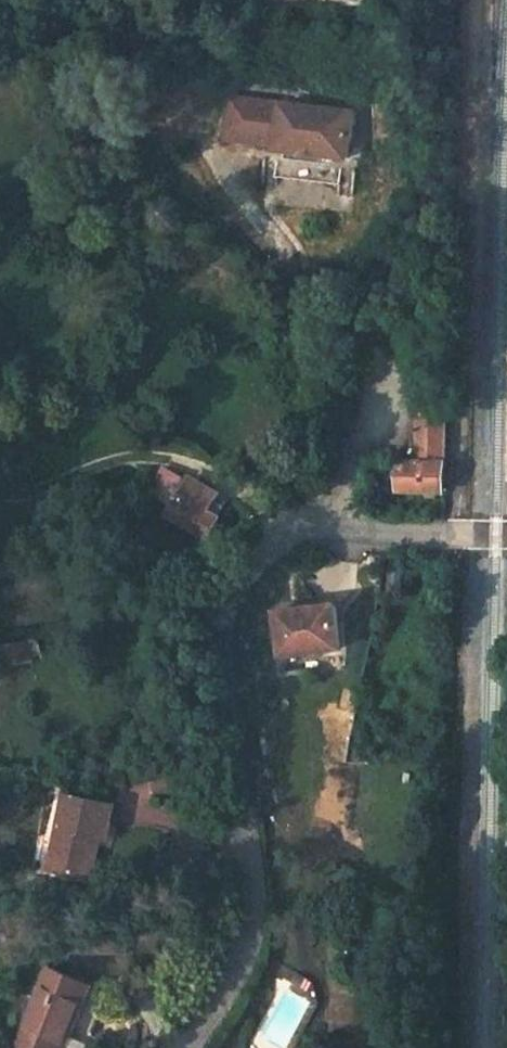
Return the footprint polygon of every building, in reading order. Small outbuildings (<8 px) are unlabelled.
[(349,107),(224,94),(220,136),(271,142),(271,146),(283,147),(330,152),(344,153),(349,107)] [(330,152),(283,147),(282,155),(329,160),(330,152)] [(417,462),(444,463),(445,410),(419,409),(417,462)] [(444,463),(417,462),(400,462),(399,490),(444,491),(444,463)] [(169,517),(209,539),(218,520),(207,514),(216,496),(188,480),(169,517)] [(336,606),(275,610),(278,654),(339,649),(336,606)] [(13,663),(25,660),(21,642),(9,644),(13,663)] [(115,805),(63,794),(53,845),(62,846),(56,874),(92,880),(101,839),(108,840),(115,805)] [(53,845),(47,872),(48,872),(56,874),(62,846),(53,845)] [(90,1043),(112,993),(92,985),(92,984),(54,967),(20,1043),(31,1047),(65,1047),(71,1035),(90,1043)]
